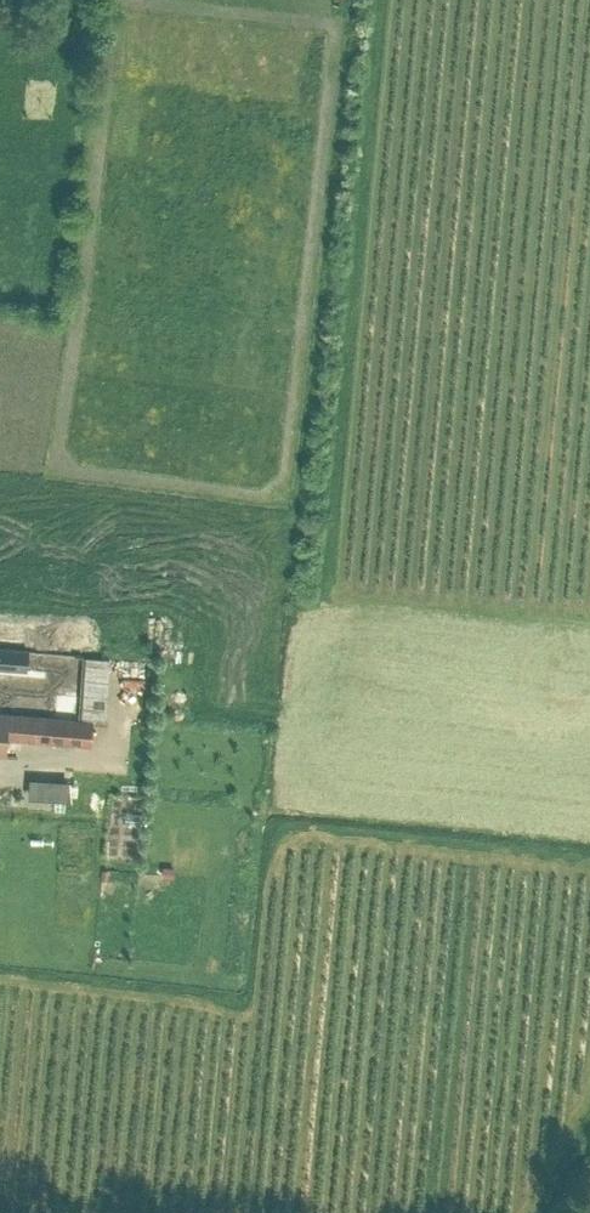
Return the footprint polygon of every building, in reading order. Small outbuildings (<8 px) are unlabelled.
[(26,669),(27,650),(0,647),(0,667),(26,669)] [(42,663),(83,665),(84,657),(42,654),(42,663)] [(103,722),(108,658),(85,657),(80,720),(0,715),(0,754),(4,754),(5,737),(88,743),(88,739),(102,740),(103,722)]
